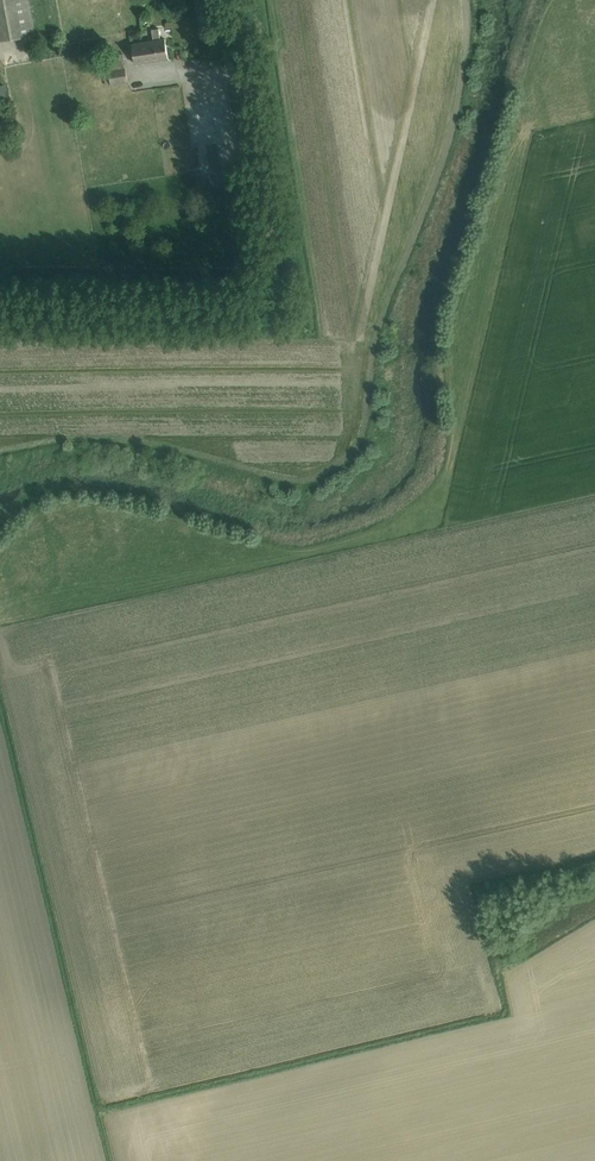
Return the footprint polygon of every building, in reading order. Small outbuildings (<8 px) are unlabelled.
[(35,34),(29,0),(0,0),(0,41),(35,34)] [(154,41),(132,44),(135,64),(168,59),(165,39),(161,40),(159,29),(152,30),(154,41)] [(101,58),(106,85),(128,82),(123,54),(101,58)] [(6,82),(0,83),(0,95),(9,93),(6,82)]
